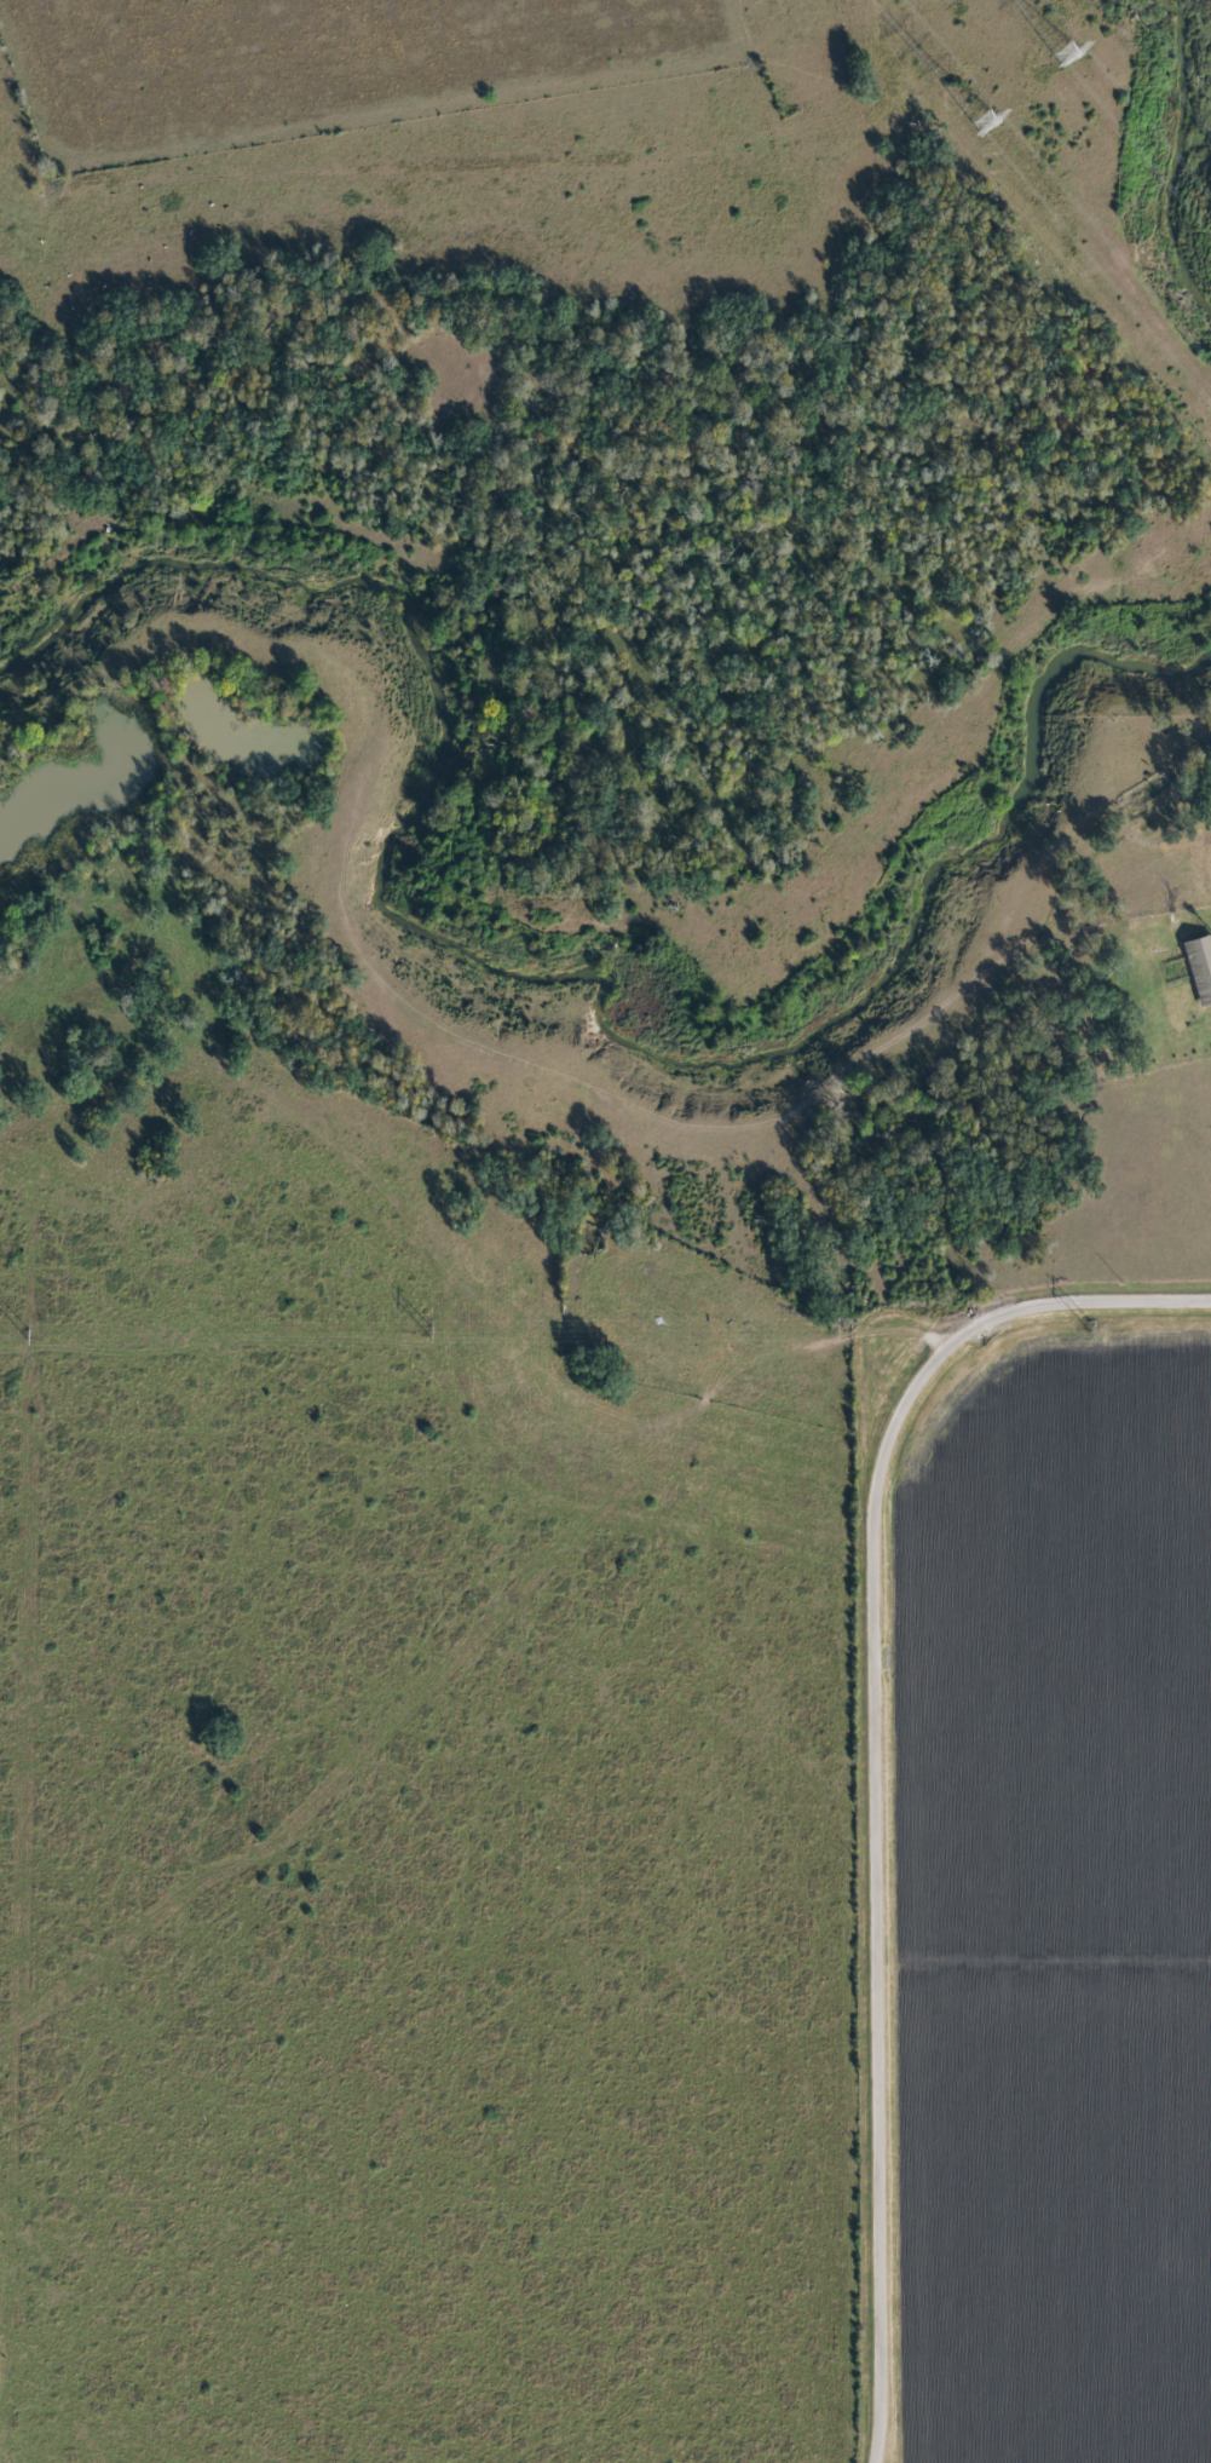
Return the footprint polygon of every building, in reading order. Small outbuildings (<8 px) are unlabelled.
[(1182,944),(1198,1008),(1210,1004),(1210,936),(1182,944)]
